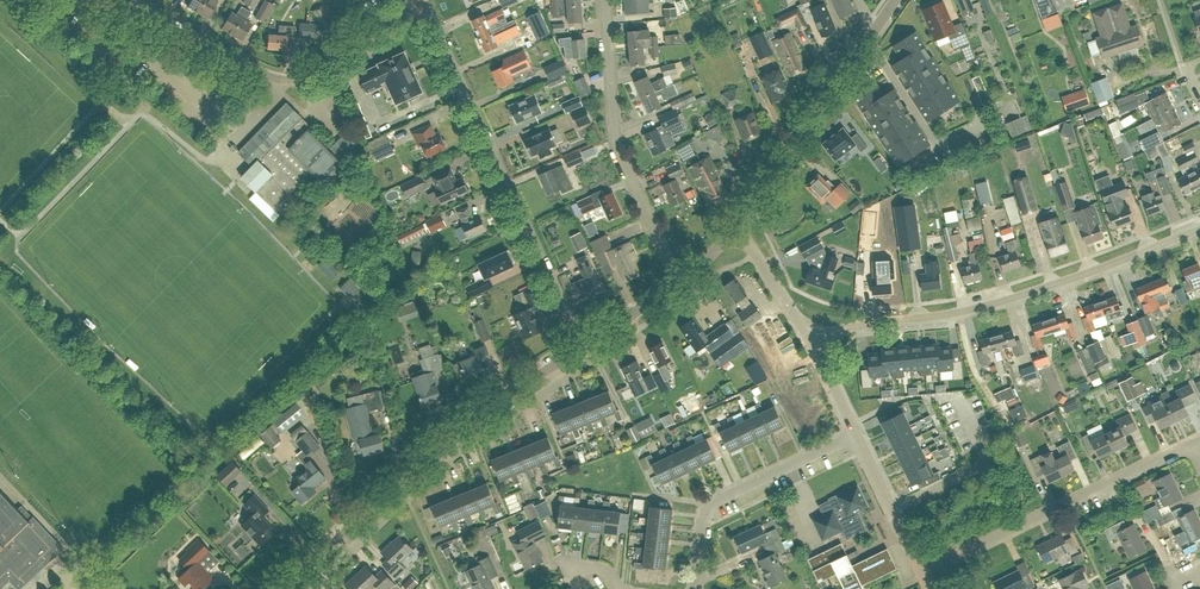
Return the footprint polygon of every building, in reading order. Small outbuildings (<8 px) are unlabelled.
[(205,0),(191,0),(188,6),(198,12),(205,0)] [(198,12),(209,18),(219,0),(205,0),(198,12)] [(249,6),(253,8),(258,0),(252,0),(249,6)] [(265,0),(255,18),(262,22),(272,4),(265,0)] [(649,0),(625,0),(626,15),(650,13),(649,0)] [(839,18),(844,16),(845,16),(855,12),(850,0),(832,0),(839,18)] [(963,14),(974,10),(970,0),(957,0),(963,14)] [(989,0),(980,0),(986,15),(994,12),(989,0)] [(1042,19),(1057,11),(1052,0),(1035,0),(1042,19)] [(1057,11),(1058,11),(1060,15),(1076,9),(1072,0),(1052,0),(1057,11)] [(953,48),(960,45),(968,63),(976,60),(961,23),(952,27),(942,2),(935,5),(932,4),(927,6),(926,9),(923,10),(936,41),(948,35),(953,48)] [(836,31),(824,3),(810,8),(822,37),(836,31)] [(582,4),(553,7),(554,18),(562,17),(562,16),(568,16),(569,24),(583,23),(582,4)] [(1143,45),(1136,25),(1129,28),(1126,20),(1127,20),(1122,4),(1093,13),(1101,37),(1096,39),(1102,58),(1143,45)] [(232,34),(247,9),(242,6),(237,15),(232,11),(222,27),(232,34)] [(799,7),(775,18),(781,30),(795,23),(799,31),(809,27),(799,7)] [(664,9),(664,18),(677,18),(676,8),(664,9)] [(247,9),(232,34),(242,40),(252,24),(247,21),(252,13),(247,9)] [(310,24),(314,24),(314,21),(310,21),(310,15),(307,12),(304,11),(305,9),(298,9),(298,11),(297,11),(297,24),(310,24)] [(479,36),(491,31),(488,25),(505,17),(501,10),(485,17),(484,15),(472,20),(479,36)] [(537,39),(550,33),(540,12),(527,18),(537,39)] [(1046,31),(1063,25),(1058,13),(1042,19),(1046,31)] [(565,23),(553,24),(553,32),(565,31),(565,23)] [(294,25),(283,25),(278,24),(278,35),(267,34),(266,47),(285,49),(286,35),(294,36),(294,25)] [(1016,27),(1007,30),(1009,35),(1018,31),(1016,27)] [(491,31),(479,36),(486,52),(498,46),(497,44),(509,38),(505,28),(498,31),(499,34),(494,37),(491,31)] [(650,30),(628,31),(630,49),(643,47),(651,47),(658,46),(657,36),(650,37),(650,30)] [(808,31),(800,36),(806,45),(814,41),(808,31)] [(903,59),(893,65),(928,120),(958,101),(915,32),(894,45),(903,59)] [(764,34),(751,40),(761,62),(774,56),(764,34)] [(673,35),(674,44),(683,43),(680,35),(673,35)] [(800,54),(790,35),(774,43),(785,67),(788,65),(793,75),(804,70),(799,60),(801,59),(798,54),(800,54)] [(519,49),(533,43),(530,36),(516,42),(519,49)] [(565,59),(572,58),(586,56),(584,38),(571,40),(571,37),(559,38),(560,46),(563,46),(565,59)] [(658,46),(651,47),(652,57),(659,56),(658,46)] [(630,49),(631,65),(645,64),(643,47),(630,49)] [(506,65),(493,72),(500,88),(514,82),(510,72),(521,67),(523,69),(529,67),(529,64),(533,62),(527,50),(504,61),(506,65)] [(412,99),(418,96),(417,94),(423,92),(417,80),(419,79),(420,79),(412,62),(412,63),(410,64),(404,52),(399,54),(398,52),(392,55),(392,57),(378,64),(378,65),(367,70),(366,68),(360,71),(361,73),(359,74),(368,92),(382,86),(380,83),(386,80),(396,104),(411,97),(412,99)] [(556,66),(549,70),(552,78),(568,71),(563,60),(555,63),(556,66)] [(682,63),(686,71),(694,67),(691,60),(682,63)] [(665,76),(678,73),(676,63),(662,66),(665,76)] [(785,94),(791,91),(780,67),(760,77),(772,103),(776,101),(778,102),(782,100),(783,98),(786,96),(785,94)] [(546,81),(549,87),(567,80),(565,74),(546,81)] [(641,97),(668,86),(663,77),(657,80),(658,80),(651,83),(648,76),(635,82),(641,97)] [(980,76),(972,79),(982,103),(990,99),(980,76)] [(592,93),(585,77),(575,82),(582,97),(592,93)] [(1090,83),(1098,103),(1114,97),(1106,77),(1090,83)] [(228,84),(224,89),(228,93),(233,88),(228,84)] [(668,86),(641,97),(648,113),(661,107),(656,97),(661,94),(664,101),(679,94),(674,84),(668,86)] [(929,146),(893,90),(883,97),(875,84),(855,97),(898,165),(929,146)] [(722,94),(728,109),(744,103),(738,88),(722,94)] [(1063,96),(1068,112),(1091,104),(1086,88),(1063,96)] [(1153,119),(1174,108),(1165,92),(1153,99),(1150,101),(1146,91),(1135,96),(1135,95),(1117,102),(1121,113),(1145,103),(1153,119)] [(674,109),(693,101),(697,99),(693,92),(671,103),(674,109)] [(535,95),(509,106),(510,109),(508,110),(511,117),(513,116),(517,124),(543,112),(535,95)] [(565,113),(583,105),(579,96),(561,104),(565,113)] [(329,152),(309,132),(312,128),(302,117),(302,118),(287,103),(240,152),(239,153),(246,160),(253,166),(242,178),(282,216),(298,199),(292,193),(312,172),(326,184),(344,166),(343,165),(362,146),(348,133),(329,152)] [(586,106),(571,113),(578,128),(592,122),(586,106)] [(1102,107),(1084,114),(1086,121),(1105,114),(1102,107)] [(1174,108),(1153,119),(1156,125),(1158,124),(1162,132),(1168,129),(1181,123),(1174,108)] [(667,150),(666,148),(675,144),(671,135),(667,134),(665,130),(682,122),(676,110),(659,117),(664,127),(658,130),(657,129),(644,135),(654,156),(667,150)] [(761,134),(753,112),(735,119),(744,141),(761,134)] [(710,127),(718,122),(713,113),(711,114),(710,113),(706,115),(707,117),(705,118),(710,127)] [(1027,115),(1022,117),(1027,131),(1032,128),(1027,115)] [(1021,117),(1006,123),(1012,137),(1026,131),(1021,117)] [(1113,137),(1121,134),(1116,121),(1108,124),(1113,137)] [(430,126),(412,134),(418,146),(421,145),(427,157),(445,149),(443,146),(444,145),(445,143),(444,141),(442,140),(441,140),(438,133),(434,135),(430,126)] [(843,128),(823,143),(835,160),(855,145),(861,152),(868,147),(857,133),(851,138),(843,128)] [(550,129),(524,140),(531,157),(539,154),(541,159),(553,154),(550,149),(558,146),(556,142),(562,140),(558,129),(551,132),(550,129)] [(1155,132),(1140,140),(1144,149),(1160,141),(1155,132)] [(1121,134),(1113,137),(1124,160),(1133,156),(1123,133),(1121,134)] [(386,134),(369,142),(377,159),(394,151),(386,134)] [(1171,139),(1155,146),(1161,158),(1169,154),(1176,151),(1171,139)] [(1193,142),(1183,147),(1186,154),(1197,149),(1193,142)] [(847,157),(861,171),(870,162),(856,148),(847,157)] [(1103,165),(1111,161),(1106,150),(1098,153),(1103,165)] [(580,151),(564,158),(568,168),(584,161),(580,151)] [(1199,188),(1199,187),(1199,169),(1199,170),(1195,163),(1199,161),(1195,152),(1183,158),(1199,188)] [(1174,170),(1169,154),(1161,158),(1165,173),(1174,170)] [(719,176),(709,157),(688,168),(702,194),(703,194),(711,208),(729,198),(722,184),(721,185),(717,177),(719,176)] [(919,165),(923,172),(940,164),(936,157),(919,165)] [(1199,188),(1183,158),(1177,161),(1185,177),(1179,180),(1186,194),(1199,188)] [(679,163),(666,169),(671,179),(684,173),(679,163)] [(563,165),(539,175),(548,195),(566,188),(561,177),(567,174),(563,165)] [(1171,192),(1165,176),(1162,167),(1146,173),(1150,182),(1154,192),(1142,197),(1149,215),(1165,209),(1160,196),(1171,192)] [(450,169),(441,174),(433,177),(438,188),(435,189),(435,191),(429,194),(434,207),(468,191),(462,178),(456,181),(450,169)] [(1060,180),(1056,169),(1050,171),(1054,182),(1060,180)] [(422,175),(401,185),(407,198),(428,188),(422,175)] [(837,207),(851,193),(840,182),(835,187),(828,180),(826,182),(818,175),(812,180),(811,180),(808,182),(809,184),(807,186),(822,201),(826,197),(837,207)] [(1026,177),(1014,180),(1020,203),(1024,213),(1036,210),(1033,199),(1026,177)] [(686,200),(676,179),(663,185),(672,206),(686,200)] [(989,181),(978,185),(987,208),(998,204),(989,181)] [(1075,206),(1066,181),(1054,186),(1063,210),(1075,206)] [(1134,221),(1128,206),(1125,207),(1122,198),(1129,195),(1124,181),(1100,191),(1114,228),(1134,221)] [(623,214),(613,193),(594,202),(591,197),(578,203),(583,214),(602,205),(609,220),(623,214)] [(1170,196),(1174,211),(1179,209),(1175,195),(1170,196)] [(1013,196),(1003,199),(1011,225),(1021,222),(1013,196)] [(858,200),(849,207),(854,213),(863,206),(858,200)] [(1096,224),(1090,206),(1075,212),(1086,244),(1102,238),(1097,223),(1096,224)] [(462,225),(463,226),(456,229),(462,241),(469,238),(486,230),(480,217),(473,220),(467,208),(458,212),(464,224),(462,225)] [(895,210),(901,254),(921,251),(915,208),(895,210)] [(978,208),(964,211),(966,220),(980,217),(978,208)] [(877,212),(864,211),(862,235),(875,236),(877,212)] [(442,213),(425,221),(431,233),(447,226),(442,213)] [(1040,223),(1046,241),(1051,256),(1068,249),(1063,235),(1057,217),(1040,223)] [(971,220),(972,231),(985,229),(984,218),(971,220)] [(423,223),(397,236),(401,244),(427,231),(423,223)] [(838,229),(840,235),(851,231),(848,225),(838,229)] [(959,260),(955,245),(961,243),(959,233),(953,235),(951,226),(943,228),(951,262),(959,260)] [(590,242),(602,266),(609,263),(604,252),(613,248),(607,234),(590,242)] [(985,248),(983,238),(982,234),(974,236),(975,240),(968,241),(971,251),(985,248)] [(798,247),(805,259),(825,249),(818,236),(798,247)] [(1017,251),(1013,240),(1006,242),(1010,253),(999,258),(1004,272),(1021,266),(1016,251),(1017,251)] [(636,257),(629,242),(608,252),(612,260),(615,259),(625,281),(640,274),(633,259),(636,257)] [(477,261),(481,269),(485,278),(465,287),(471,298),(494,287),(489,277),(513,266),(512,264),(514,263),(511,257),(509,258),(506,251),(490,259),(488,255),(477,261)] [(979,264),(976,252),(969,254),(972,265),(960,268),(964,283),(982,278),(979,264)] [(573,284),(581,301),(603,290),(596,273),(594,274),(586,255),(576,260),(584,279),(573,284)] [(836,276),(833,275),(838,259),(826,255),(821,270),(811,266),(806,282),(823,287),(831,290),(836,276)] [(318,265),(332,280),(342,271),(328,256),(318,265)] [(941,288),(939,273),(940,272),(939,260),(925,262),(927,274),(920,275),(922,291),(941,288)] [(857,274),(864,275),(865,263),(858,262),(857,274)] [(1182,270),(1191,292),(1199,288),(1199,270),(1198,264),(1182,270)] [(891,278),(891,265),(883,266),(884,278),(872,279),(873,294),(892,293),(891,278)] [(361,272),(356,277),(375,298),(381,293),(361,272)] [(1150,283),(1161,310),(1170,307),(1164,293),(1171,291),(1165,277),(1150,283)] [(371,299),(351,278),(340,289),(360,309),(371,299)] [(739,314),(749,327),(762,317),(753,304),(752,305),(745,296),(747,295),(735,279),(725,286),(737,303),(738,303),(743,311),(739,314)] [(1151,312),(1152,314),(1161,310),(1150,283),(1135,289),(1141,302),(1146,314),(1151,312)] [(540,307),(530,287),(513,295),(521,312),(513,316),(524,339),(542,330),(532,310),(540,307)] [(1182,287),(1175,290),(1180,304),(1188,301),(1182,287)] [(1100,302),(1105,315),(1107,322),(1126,315),(1123,306),(1120,307),(1117,296),(1100,302)] [(1083,319),(1088,333),(1090,332),(1096,330),(1092,320),(1105,315),(1100,302),(1084,307),(1087,317),(1083,319)] [(406,321),(423,316),(421,307),(404,312),(406,321)] [(482,311),(473,315),(482,342),(492,338),(482,311)] [(1049,319),(1053,333),(1065,329),(1069,340),(1078,337),(1073,322),(1068,324),(1065,314),(1049,319)] [(1148,314),(1138,318),(1145,336),(1155,333),(1148,314)] [(680,328),(691,343),(685,347),(691,355),(696,351),(697,352),(706,346),(721,367),(749,346),(739,332),(741,331),(732,319),(707,337),(693,318),(680,328)] [(1053,333),(1049,319),(1032,325),(1036,335),(1031,336),(1036,351),(1044,348),(1040,337),(1053,333)] [(1134,342),(1136,347),(1145,344),(1137,320),(1127,324),(1130,333),(1134,342)] [(763,323),(747,333),(752,341),(759,337),(766,349),(786,337),(779,325),(768,331),(763,323)] [(1094,342),(1098,340),(1099,341),(1104,339),(1100,329),(1096,330),(1090,332),(1094,342)] [(996,336),(1000,349),(1013,345),(1016,357),(1025,354),(1020,339),(1016,341),(1013,331),(996,336)] [(1000,349),(996,336),(980,341),(983,350),(978,351),(982,366),(990,364),(987,353),(1000,349)] [(773,361),(766,365),(771,374),(787,364),(782,356),(793,350),(786,337),(766,349),(773,361)] [(1095,363),(1107,358),(1099,341),(1098,340),(1094,342),(1086,345),(1095,363)] [(671,360),(662,342),(650,348),(658,366),(658,367),(661,374),(655,377),(663,393),(672,389),(667,380),(672,378),(668,369),(667,370),(664,364),(671,360)] [(937,344),(923,345),(926,375),(932,374),(931,368),(938,368),(939,368),(937,348),(937,344)] [(923,345),(909,346),(912,370),(919,369),(920,376),(926,375),(923,345)] [(477,356),(461,362),(454,365),(456,372),(464,369),(467,377),(483,370),(480,361),(490,357),(485,346),(474,350),(477,356)] [(909,346),(896,348),(899,378),(905,377),(904,371),(912,370),(909,346)] [(937,348),(939,368),(938,368),(939,371),(952,369),(953,380),(963,379),(962,360),(953,361),(951,347),(939,348),(937,348)] [(896,348),(882,349),(882,353),(883,353),(885,373),(892,372),(893,378),(899,378),(896,348)] [(1086,348),(1077,352),(1087,374),(1096,370),(1086,348)] [(1184,361),(1192,357),(1189,351),(1181,354),(1184,361)] [(882,353),(869,354),(870,369),(861,370),(863,388),(872,387),(871,377),(885,376),(885,373),(883,353),(882,353)] [(421,360),(425,373),(412,378),(417,392),(418,392),(423,405),(442,398),(438,386),(440,385),(435,372),(443,369),(438,354),(421,360)] [(1050,363),(1048,357),(1040,359),(1039,355),(1032,357),(1036,368),(1050,363)] [(1099,369),(1110,363),(1108,359),(1097,364),(1099,369)] [(768,377),(757,360),(745,368),(755,384),(768,377)] [(631,385),(636,382),(641,393),(656,386),(651,374),(645,377),(637,361),(622,368),(631,385)] [(1034,364),(1020,369),(1025,382),(1039,377),(1034,364)] [(1097,372),(1088,376),(1091,382),(1100,378),(1097,372)] [(1119,383),(1121,387),(1126,398),(1127,401),(1138,396),(1132,385),(1136,384),(1132,376),(1119,383)] [(1106,390),(1119,384),(1116,379),(1103,384),(1106,390)] [(1076,385),(1080,395),(1090,390),(1086,381),(1076,385)] [(1177,391),(1180,398),(1173,401),(1168,390),(1161,394),(1161,395),(1162,395),(1175,422),(1189,415),(1185,406),(1198,400),(1190,384),(1177,391)] [(758,387),(752,390),(755,396),(761,393),(758,387)] [(1121,387),(1115,389),(1120,401),(1126,398),(1121,387)] [(378,391),(362,396),(348,399),(350,409),(348,409),(357,442),(361,441),(365,454),(384,449),(380,435),(374,437),(366,410),(382,405),(378,391)] [(609,391),(595,397),(604,417),(606,416),(615,413),(618,421),(623,419),(619,410),(617,410),(609,391)] [(714,393),(709,396),(712,403),(718,401),(714,393)] [(1059,393),(1055,399),(1063,404),(1067,398),(1059,393)] [(1162,395),(1161,395),(1148,402),(1149,405),(1142,408),(1150,423),(1157,420),(1161,429),(1175,422),(1162,395)] [(595,397),(581,402),(590,423),(592,422),(600,419),(604,427),(609,424),(606,416),(604,417),(595,397)] [(1019,397),(1008,402),(1010,407),(1021,402),(1019,397)] [(1081,401),(1086,411),(1092,407),(1088,398),(1081,401)] [(738,400),(744,412),(747,410),(741,399),(738,400)] [(581,402),(567,408),(576,429),(578,428),(587,424),(590,432),(595,430),(592,422),(590,423),(581,402)] [(761,413),(770,433),(784,427),(775,406),(764,411),(760,402),(755,405),(759,414),(761,413)] [(283,432),(306,414),(298,403),(274,421),(283,432)] [(1063,406),(1066,413),(1073,410),(1070,403),(1063,406)] [(892,418),(882,423),(888,435),(909,425),(903,413),(906,412),(902,405),(889,411),(892,418)] [(1026,416),(1021,406),(1011,411),(1015,421),(1026,416)] [(576,429),(567,408),(553,414),(562,434),(573,430),(578,443),(583,441),(578,428),(576,429)] [(747,419),(757,440),(770,433),(761,413),(759,414),(750,418),(747,410),(744,412),(742,413),(745,420),(747,419)] [(1105,433),(1114,451),(1128,444),(1124,436),(1137,430),(1129,414),(1116,420),(1119,427),(1105,433)] [(734,426),(743,446),(757,440),(747,419),(745,420),(737,424),(733,416),(727,418),(731,427),(734,426)] [(952,427),(959,432),(963,426),(957,421),(952,427)] [(734,426),(731,427),(723,431),(719,422),(713,424),(718,433),(720,432),(729,453),(743,446),(734,426)] [(653,424),(643,430),(646,435),(656,429),(653,424)] [(909,425),(888,435),(894,448),(915,437),(909,425)] [(635,426),(626,430),(633,444),(642,439),(635,426)] [(1028,443),(1021,428),(1012,432),(1019,448),(1028,443)] [(321,447),(308,430),(295,441),(308,457),(321,447)] [(617,433),(612,435),(618,449),(623,447),(617,433)] [(1114,451),(1105,433),(1091,440),(1088,434),(1082,437),(1089,452),(1096,449),(1100,458),(1114,451)] [(693,445),(703,465),(717,458),(707,438),(696,444),(692,435),(687,437),(691,446),(693,445)] [(712,436),(707,438),(717,458),(722,456),(712,436)] [(915,437),(894,448),(900,460),(921,450),(915,437)] [(543,464),(545,463),(554,460),(557,468),(558,471),(564,469),(563,466),(559,456),(557,457),(549,438),(534,443),(543,464)] [(680,451),(689,471),(703,465),(693,445),(691,446),(683,450),(678,441),(673,444),(677,452),(680,451)] [(1055,461),(1062,476),(1075,470),(1070,461),(1077,458),(1069,442),(1057,448),(1062,458),(1055,461)] [(247,452),(252,458),(265,449),(260,443),(247,452)] [(534,443),(520,449),(529,470),(531,469),(540,465),(543,473),(548,471),(545,463),(543,464),(534,443)] [(635,448),(639,456),(641,453),(641,450),(646,448),(644,444),(635,448)] [(666,458),(676,478),(689,471),(680,451),(677,452),(669,456),(665,448),(659,450),(664,459),(666,458)] [(520,449),(506,455),(515,475),(518,474),(526,471),(529,479),(535,477),(531,469),(529,470),(520,449)] [(921,450),(900,460),(906,472),(927,462),(921,450)] [(1055,461),(1051,452),(1043,456),(1042,455),(1031,460),(1038,476),(1045,473),(1049,482),(1062,476),(1055,461)] [(569,464),(577,461),(574,453),(567,457),(569,464)] [(653,466),(662,484),(676,478),(666,458),(664,459),(656,463),(652,454),(640,460),(645,470),(653,466)] [(515,475),(506,455),(492,460),(500,481),(512,476),(515,484),(521,482),(518,474),(515,475)] [(226,486),(243,471),(233,461),(217,476),(226,486)] [(913,485),(922,480),(925,487),(941,479),(938,471),(933,474),(927,462),(906,472),(913,485)] [(1008,468),(1005,462),(994,468),(997,473),(1008,468)] [(320,483),(326,478),(314,464),(295,480),(300,486),(293,491),(303,503),(316,492),(312,487),(319,481),(320,483)] [(1182,497),(1170,473),(1153,481),(1165,506),(1182,497)] [(488,484),(474,490),(482,510),(485,509),(493,506),(497,515),(502,512),(498,503),(496,504),(488,484)] [(867,506),(858,486),(819,505),(823,514),(813,519),(823,539),(842,530),(847,539),(867,530),(857,511),(867,506)] [(474,490),(460,495),(468,516),(471,515),(479,512),(482,520),(488,518),(485,509),(482,510),(474,490)] [(9,582),(16,588),(20,588),(43,567),(44,568),(63,549),(63,548),(33,517),(32,517),(21,506),(16,511),(0,494),(0,588),(1,588),(9,582)] [(254,514),(244,524),(242,525),(262,545),(276,532),(262,517),(269,511),(255,495),(245,505),(254,514)] [(460,495),(446,501),(454,522),(457,520),(465,517),(469,525),(474,523),(471,515),(468,516),(460,495)] [(561,506),(558,527),(573,529),(576,507),(573,507),(564,506),(566,496),(559,496),(558,506),(561,506)] [(575,497),(573,507),(576,507),(573,529),(588,531),(591,509),(588,509),(579,507),(580,498),(575,497)] [(588,509),(591,509),(588,531),(603,533),(606,511),(603,510),(594,509),(595,500),(589,499),(588,509)] [(454,522),(446,501),(432,507),(440,527),(451,523),(455,531),(460,528),(457,520),(454,522)] [(604,501),(603,510),(606,511),(603,533),(618,535),(621,513),(609,511),(610,501),(604,501)] [(532,502),(523,507),(530,520),(539,516),(532,502)] [(649,522),(671,525),(673,509),(651,507),(649,518),(640,517),(639,523),(649,524),(649,522)] [(1159,508),(1144,516),(1147,522),(1162,515),(1159,508)] [(1194,509),(1177,517),(1189,542),(1199,537),(1199,521),(1194,509)] [(1173,519),(1170,513),(1157,519),(1160,526),(1173,519)] [(513,543),(515,547),(527,570),(544,561),(534,542),(546,536),(539,521),(518,532),(521,538),(513,543)] [(1123,521),(1111,527),(1104,530),(1110,542),(1119,537),(1129,557),(1146,549),(1134,524),(1127,528),(1123,521)] [(647,539),(647,537),(669,540),(671,525),(649,522),(649,524),(648,533),(631,531),(630,534),(638,535),(638,538),(647,539)] [(768,548),(782,542),(779,535),(769,540),(761,524),(732,538),(740,554),(765,542),(768,548)] [(443,534),(432,538),(434,542),(445,538),(443,534)] [(1079,552),(1072,538),(1065,541),(1062,535),(1037,547),(1045,563),(1069,551),(1071,555),(1079,552)] [(414,550),(400,536),(390,545),(382,552),(388,559),(383,564),(397,578),(406,570),(400,563),(414,550)] [(645,552),(668,555),(669,540),(647,537),(647,539),(646,548),(636,547),(636,553),(645,554),(645,552)] [(210,582),(214,578),(198,562),(210,551),(199,539),(187,551),(188,552),(180,560),(189,570),(179,579),(188,588),(205,588),(211,583),(210,582)] [(782,542),(768,548),(771,554),(759,560),(771,587),(788,579),(776,553),(786,548),(782,542)] [(853,565),(850,559),(855,556),(853,552),(847,554),(842,543),(808,559),(819,582),(837,574),(844,588),(864,588),(862,585),(897,568),(888,548),(853,565)] [(645,552),(645,554),(644,563),(634,562),(634,568),(644,568),(644,567),(666,570),(668,555),(645,552)] [(479,565),(466,570),(470,579),(475,588),(494,588),(490,579),(498,575),(489,556),(477,562),(479,565)] [(382,571),(376,577),(367,566),(346,586),(349,588),(372,588),(375,586),(378,588),(388,588),(394,584),(382,571)] [(1028,573),(1021,577),(1018,570),(993,582),(997,588),(1022,588),(1026,587),(1027,588),(1029,588),(1034,586),(1028,573)] [(1090,586),(1082,570),(1059,580),(1063,588),(1084,588),(1090,586)] [(1146,571),(1129,579),(1134,588),(1154,588),(1146,571)] [(402,586),(406,588),(412,588),(419,583),(412,576),(402,586)] [(428,581),(433,588),(442,588),(434,577),(428,581)] [(1106,585),(1108,588),(1121,588),(1125,587),(1121,579),(1106,585)]
